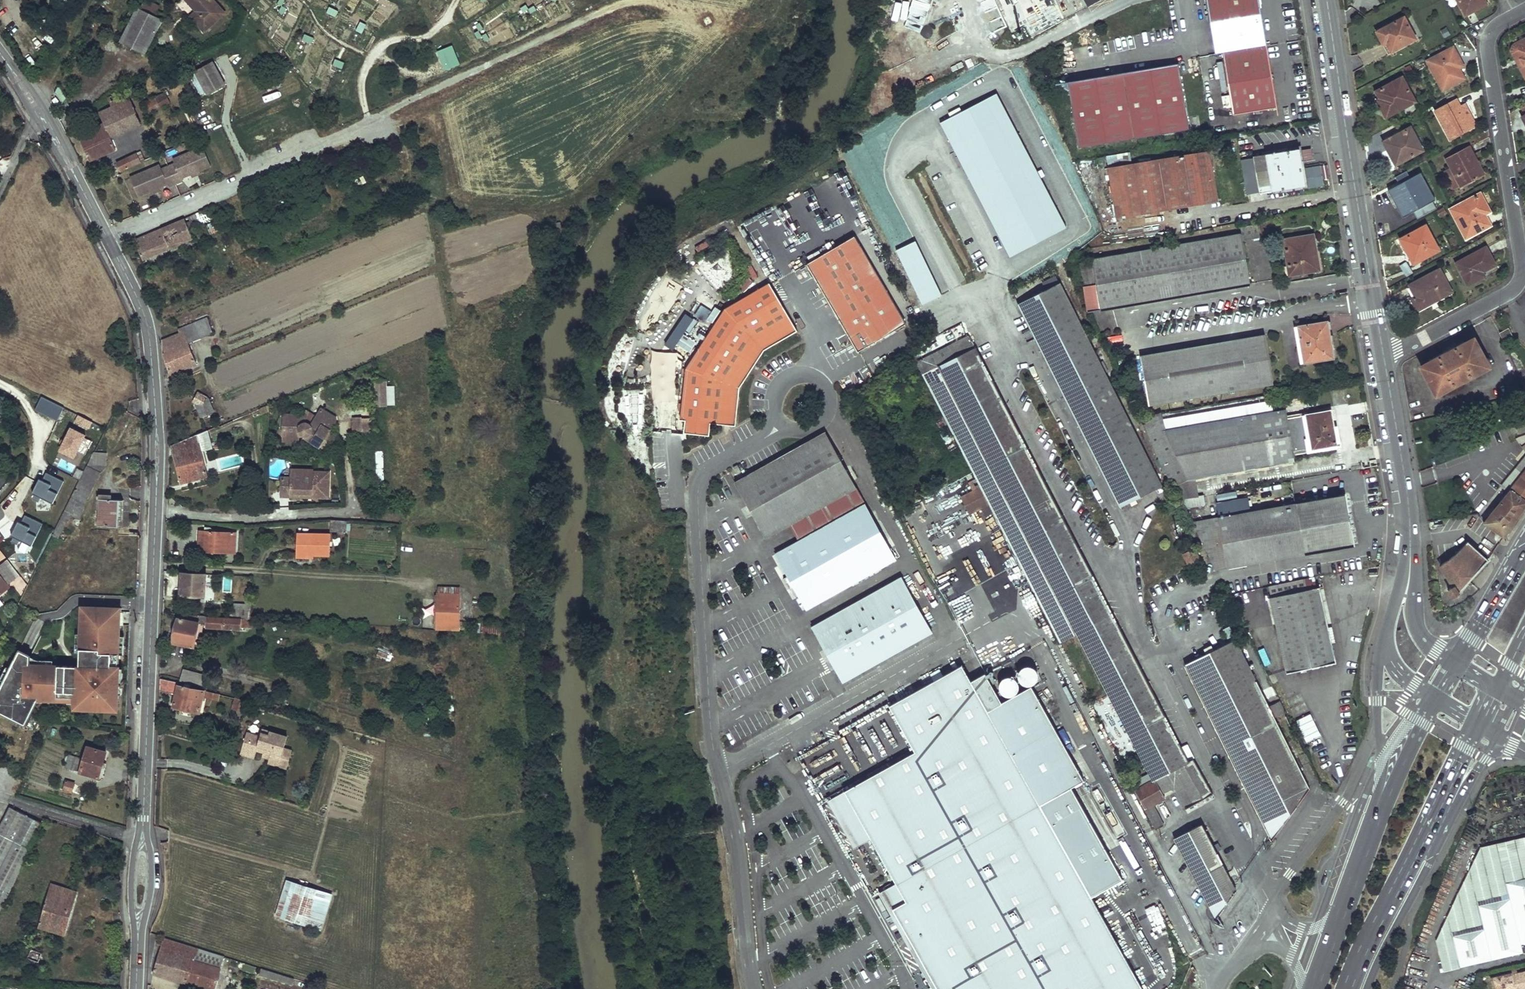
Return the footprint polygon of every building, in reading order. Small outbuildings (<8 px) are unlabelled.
[(140,10),(154,17),(160,5),(149,0),(144,0),(140,10)] [(193,11),(187,16),(200,31),(221,12),(210,0),(184,0),(193,11)] [(272,10),(282,14),(288,1),(285,0),(277,0),(272,10)] [(1102,0),(1083,0),(1087,8),(1102,0)] [(1277,109),(1258,0),(1205,0),(1214,55),(1222,54),(1232,116),(1277,109)] [(1482,0),(1456,0),(1463,15),(1485,5),(1482,0)] [(328,6),(325,12),(335,16),(338,10),(328,6)] [(154,17),(140,10),(133,7),(116,42),(130,48),(141,54),(152,33),(159,19),(154,17)] [(1391,52),(1415,39),(1404,18),(1377,33),(1384,45),(1387,44),(1391,52)] [(361,33),(365,23),(359,21),(355,30),(361,33)] [(304,33),(301,39),(310,43),(313,37),(304,33)] [(1512,52),(1524,75),(1524,40),(1515,45),(1514,46),(1513,47),(1512,49),(1512,52)] [(436,50),(443,70),(459,64),(452,44),(436,50)] [(1463,79),(1458,69),(1462,67),(1452,49),(1428,62),(1443,90),(1463,79)] [(333,58),(331,64),(341,68),(344,61),(333,58)] [(225,84),(213,62),(195,72),(207,94),(225,84)] [(1077,148),(1188,131),(1177,64),(1067,82),(1077,148)] [(1415,102),(1402,78),(1376,92),(1389,116),(1415,102)] [(58,86),(54,94),(61,104),(66,98),(58,86)] [(161,87),(140,98),(148,114),(169,102),(161,87)] [(1062,230),(1002,91),(942,116),(1003,256),(1062,230)] [(104,124),(79,135),(90,161),(113,150),(108,138),(138,124),(124,92),(107,100),(111,108),(99,112),(104,124)] [(1450,139),(1471,128),(1459,107),(1456,101),(1436,112),(1450,139)] [(1475,126),(1464,104),(1459,107),(1471,128),(1475,126)] [(1422,152),(1410,128),(1383,142),(1396,166),(1422,152)] [(211,166),(203,147),(173,159),(174,163),(168,165),(176,184),(183,181),(182,178),(190,174),(199,171),(211,166)] [(1468,148),(1446,159),(1461,187),(1482,175),(1468,148)] [(1219,202),(1210,151),(1108,168),(1117,219),(1219,202)] [(1304,187),(1299,151),(1254,158),(1259,194),(1304,187)] [(116,163),(120,172),(138,164),(134,155),(116,163)] [(1259,194),(1254,158),(1246,159),(1252,195),(1259,194)] [(130,177),(138,197),(149,192),(158,188),(167,184),(168,187),(176,184),(168,165),(161,168),(159,164),(130,177)] [(1310,177),(1317,178),(1318,169),(1311,168),(1310,177)] [(1406,181),(1409,179),(1406,173),(1392,180),(1395,187),(1406,181)] [(1426,206),(1416,186),(1411,189),(1406,181),(1395,187),(1390,189),(1394,196),(1397,195),(1408,216),(1426,206)] [(1484,215),(1489,213),(1480,195),(1451,210),(1465,239),(1489,226),(1484,215)] [(262,201),(254,204),(261,222),(269,219),(262,201)] [(211,208),(135,242),(143,260),(194,238),(189,229),(206,221),(215,218),(211,208)] [(216,221),(208,225),(211,232),(220,229),(216,221)] [(1079,264),(1088,312),(1250,284),(1242,240),(1260,237),(1258,223),(1240,226),(1241,234),(1091,260),(1091,262),(1079,264)] [(1438,250),(1426,227),(1401,240),(1414,263),(1438,250)] [(853,235),(806,263),(859,349),(906,321),(853,235)] [(1320,272),(1314,236),(1284,241),(1290,276),(1320,272)] [(915,239),(895,249),(920,304),(941,294),(915,239)] [(1497,270),(1485,247),(1456,263),(1467,285),(1497,270)] [(1406,275),(1412,272),(1406,261),(1400,265),(1406,275)] [(751,266),(745,270),(752,279),(757,275),(751,266)] [(1417,311),(1451,292),(1439,270),(1410,286),(1416,297),(1411,300),(1417,311)] [(796,331),(769,283),(724,308),(685,369),(679,420),(684,420),(683,433),(708,436),(710,423),(735,426),(739,388),(763,350),(796,331)] [(1162,487),(1059,285),(1018,305),(1119,507),(1132,501),(1162,487)] [(163,356),(170,374),(195,363),(188,343),(213,332),(207,318),(178,330),(179,333),(162,342),(163,356)] [(1333,359),(1328,323),(1298,328),(1304,364),(1333,359)] [(1504,342),(1513,337),(1509,329),(1499,333),(1504,342)] [(1111,342),(1125,339),(1123,333),(1110,336),(1111,342)] [(678,348),(688,354),(696,340),(687,335),(678,348)] [(992,515),(1059,644),(1076,635),(1151,782),(1193,760),(1186,746),(1181,749),(968,336),(915,365),(973,478),(992,515)] [(1274,386),(1265,336),(1141,358),(1149,407),(1274,386)] [(1489,369),(1474,340),(1421,367),(1436,396),(1489,369)] [(1509,355),(1519,376),(1524,374),(1524,372),(1516,352),(1509,355)] [(373,382),(373,407),(384,406),(384,381),(373,382)] [(201,418),(215,413),(208,398),(198,392),(193,401),(201,418)] [(1186,480),(1294,460),(1286,410),(1273,412),(1270,395),(1141,417),(1145,424),(1142,426),(1172,487),(1186,480)] [(35,409),(57,421),(64,407),(42,396),(35,409)] [(326,452),(337,436),(330,431),(336,422),(336,419),(322,410),(317,418),(308,413),(306,416),(284,416),(283,438),(298,438),(300,435),(301,436),(302,436),(304,437),(305,437),(307,437),(308,436),(309,435),(314,438),(311,442),(319,447),(326,452)] [(1336,446),(1330,413),(1306,417),(1311,450),(1336,446)] [(78,414),(74,422),(90,429),(93,421),(78,414)] [(363,432),(362,419),(352,419),(353,432),(363,432)] [(371,432),(371,419),(362,419),(363,432),(371,432)] [(59,450),(76,458),(88,433),(71,425),(59,450)] [(180,482),(207,475),(202,452),(212,446),(209,429),(171,446),(180,482)] [(789,524),(855,488),(824,433),(736,482),(766,537),(789,524)] [(94,448),(73,494),(87,500),(100,472),(105,467),(106,454),(94,448)] [(1507,492),(1483,524),(1504,538),(1524,508),(1524,457),(1500,486),(1507,492)] [(933,463),(915,472),(917,476),(935,467),(933,463)] [(737,464),(733,466),(737,473),(741,471),(737,464)] [(312,471),(292,470),(291,479),(282,478),(281,498),(291,498),(291,494),(307,494),(308,492),(311,492),(311,498),(328,499),(329,473),(312,473),(312,471)] [(53,504),(64,482),(46,473),(42,481),(40,481),(34,494),(36,495),(33,500),(39,503),(40,498),(53,504)] [(992,515),(973,478),(965,483),(970,492),(958,498),(967,516),(979,510),(984,519),(992,515)] [(806,609),(895,559),(855,488),(789,524),(798,541),(776,554),(806,609)] [(78,519),(87,500),(73,494),(64,513),(70,515),(78,519)] [(1218,517),(1295,503),(1293,494),(1216,509),(1218,517)] [(1205,506),(1203,496),(1181,500),(1186,510),(1205,506)] [(1192,522),(1216,571),(1354,545),(1345,496),(1295,506),(1295,503),(1218,517),(1192,522)] [(107,499),(98,498),(98,525),(118,527),(119,503),(108,501),(107,499)] [(64,513),(53,536),(58,539),(70,515),(64,513)] [(43,523),(25,515),(20,525),(19,524),(12,536),(14,537),(12,542),(17,545),(19,540),(32,546),(43,523)] [(331,531),(345,532),(346,521),(331,520),(331,531)] [(203,550),(234,553),(235,533),(207,531),(207,527),(204,527),(203,550)] [(331,534),(297,533),(296,557),(314,558),(314,555),(330,556),(331,534)] [(1455,555),(1439,566),(1453,588),(1448,592),(1452,599),(1460,594),(1487,561),(1467,543),(1455,555)] [(1200,562),(1191,545),(1181,550),(1190,567),(1200,562)] [(0,569),(0,591),(10,582),(0,569)] [(180,595),(204,596),(205,574),(181,573),(180,595)] [(931,633),(901,578),(812,627),(842,682),(931,633)] [(437,629),(459,630),(460,588),(439,587),(437,629)] [(1335,663),(1319,588),(1271,599),(1286,674),(1335,663)] [(242,619),(251,619),(252,606),(231,605),(230,618),(242,619)] [(95,609),(94,623),(80,622),(78,668),(29,666),(29,657),(19,653),(0,691),(0,713),(19,723),(22,718),(27,721),(36,702),(38,698),(76,700),(76,704),(76,707),(80,707),(98,708),(98,709),(116,710),(117,696),(117,675),(118,656),(119,638),(121,610),(95,609)] [(94,623),(95,609),(81,609),(80,622),(94,623)] [(172,642),(193,647),(198,626),(224,629),(225,628),(225,618),(177,614),(172,642)] [(225,628),(240,629),(242,619),(230,618),(225,618),(225,628)] [(240,629),(250,630),(251,619),(242,619),(240,629)] [(470,633),(507,635),(508,625),(471,623),(470,633)] [(1235,640),(1218,648),(1296,805),(1309,788),(1235,640)] [(1218,648),(1185,665),(1271,838),(1296,805),(1218,648)] [(1039,806),(1083,781),(1030,687),(1000,704),(984,674),(970,682),(961,666),(888,707),(914,753),(843,792),(850,804),(837,811),(845,826),(858,818),(864,830),(847,840),(878,894),(895,884),(905,902),(891,909),(936,988),(946,988),(952,986),(953,988),(1141,988),(1039,806)] [(1027,687),(1029,686),(1032,685),(1034,684),(1035,682),(1036,680),(1037,677),(1036,675),(1036,672),(1034,670),(1032,668),(1030,667),(1027,667),(1025,667),(1022,668),(1020,670),(1018,672),(1017,674),(1017,677),(1017,679),(1018,682),(1020,684),(1022,685),(1024,686),(1027,687)] [(206,675),(183,668),(179,679),(203,687),(206,675)] [(1015,694),(1017,692),(1017,690),(1018,687),(1017,685),(1016,682),(1015,680),(1013,679),(1010,678),(1008,678),(1005,678),(1003,679),(1001,681),(999,683),(998,685),(998,688),(999,690),(1000,693),(1001,695),(1003,696),(1006,697),(1008,697),(1011,697),(1013,696),(1015,694)] [(173,706),(199,712),(202,697),(203,692),(177,685),(178,682),(160,679),(160,690),(175,695),(173,706)] [(244,701),(236,699),(233,709),(241,712),(244,701)] [(1295,720),(1306,742),(1321,735),(1310,713),(1295,720)] [(287,737),(262,730),(260,734),(247,730),(241,751),(255,755),(257,748),(264,750),(271,752),(270,756),(269,759),(288,765),(291,755),(282,752),(283,749),(287,737)] [(106,754),(86,748),(82,760),(74,758),(71,769),(70,772),(99,779),(106,754)] [(74,758),(68,756),(65,767),(71,769),(74,758)] [(287,769),(288,765),(269,759),(268,763),(287,769)] [(1164,800),(1161,794),(1173,787),(1185,810),(1211,796),(1193,760),(1151,782),(1135,791),(1155,830),(1161,827),(1151,807),(1164,800)] [(66,782),(63,792),(71,794),(74,786),(66,782)] [(847,840),(864,830),(858,818),(845,826),(837,811),(850,804),(843,792),(826,802),(847,840)] [(8,808),(0,824),(0,908),(30,849),(28,848),(40,823),(8,808)] [(1236,893),(1202,827),(1175,841),(1215,919),(1236,893)] [(1459,966),(1453,935),(1483,929),(1477,905),(1509,898),(1505,883),(1524,878),(1524,836),(1491,843),(1436,938),(1443,970),(1459,966)] [(1505,883),(1509,898),(1519,944),(1521,944),(1524,943),(1524,878),(1505,883)] [(286,919),(297,885),(287,881),(276,915),(286,919)] [(76,894),(51,884),(39,927),(63,936),(76,894)] [(891,909),(905,902),(895,884),(878,894),(929,985),(926,987),(927,988),(936,988),(891,909)] [(286,919),(305,925),(316,891),(302,886),(297,885),(286,919)] [(1477,905),(1483,929),(1489,960),(1523,953),(1521,944),(1519,944),(1509,898),(1477,905)] [(1483,929),(1453,935),(1459,966),(1489,960),(1483,929)] [(206,988),(214,988),(220,968),(193,960),(195,954),(204,957),(206,951),(164,938),(153,974),(206,988)] [(41,953),(30,949),(26,958),(38,962),(41,953)] [(193,960),(220,968),(224,956),(206,951),(204,957),(195,954),(193,960)] [(259,975),(291,985),(294,978),(277,973),(261,968),(259,975)] [(1520,973),(1511,975),(1509,974),(1506,974),(1491,978),(1493,988),(1524,988),(1524,972),(1520,973)]
